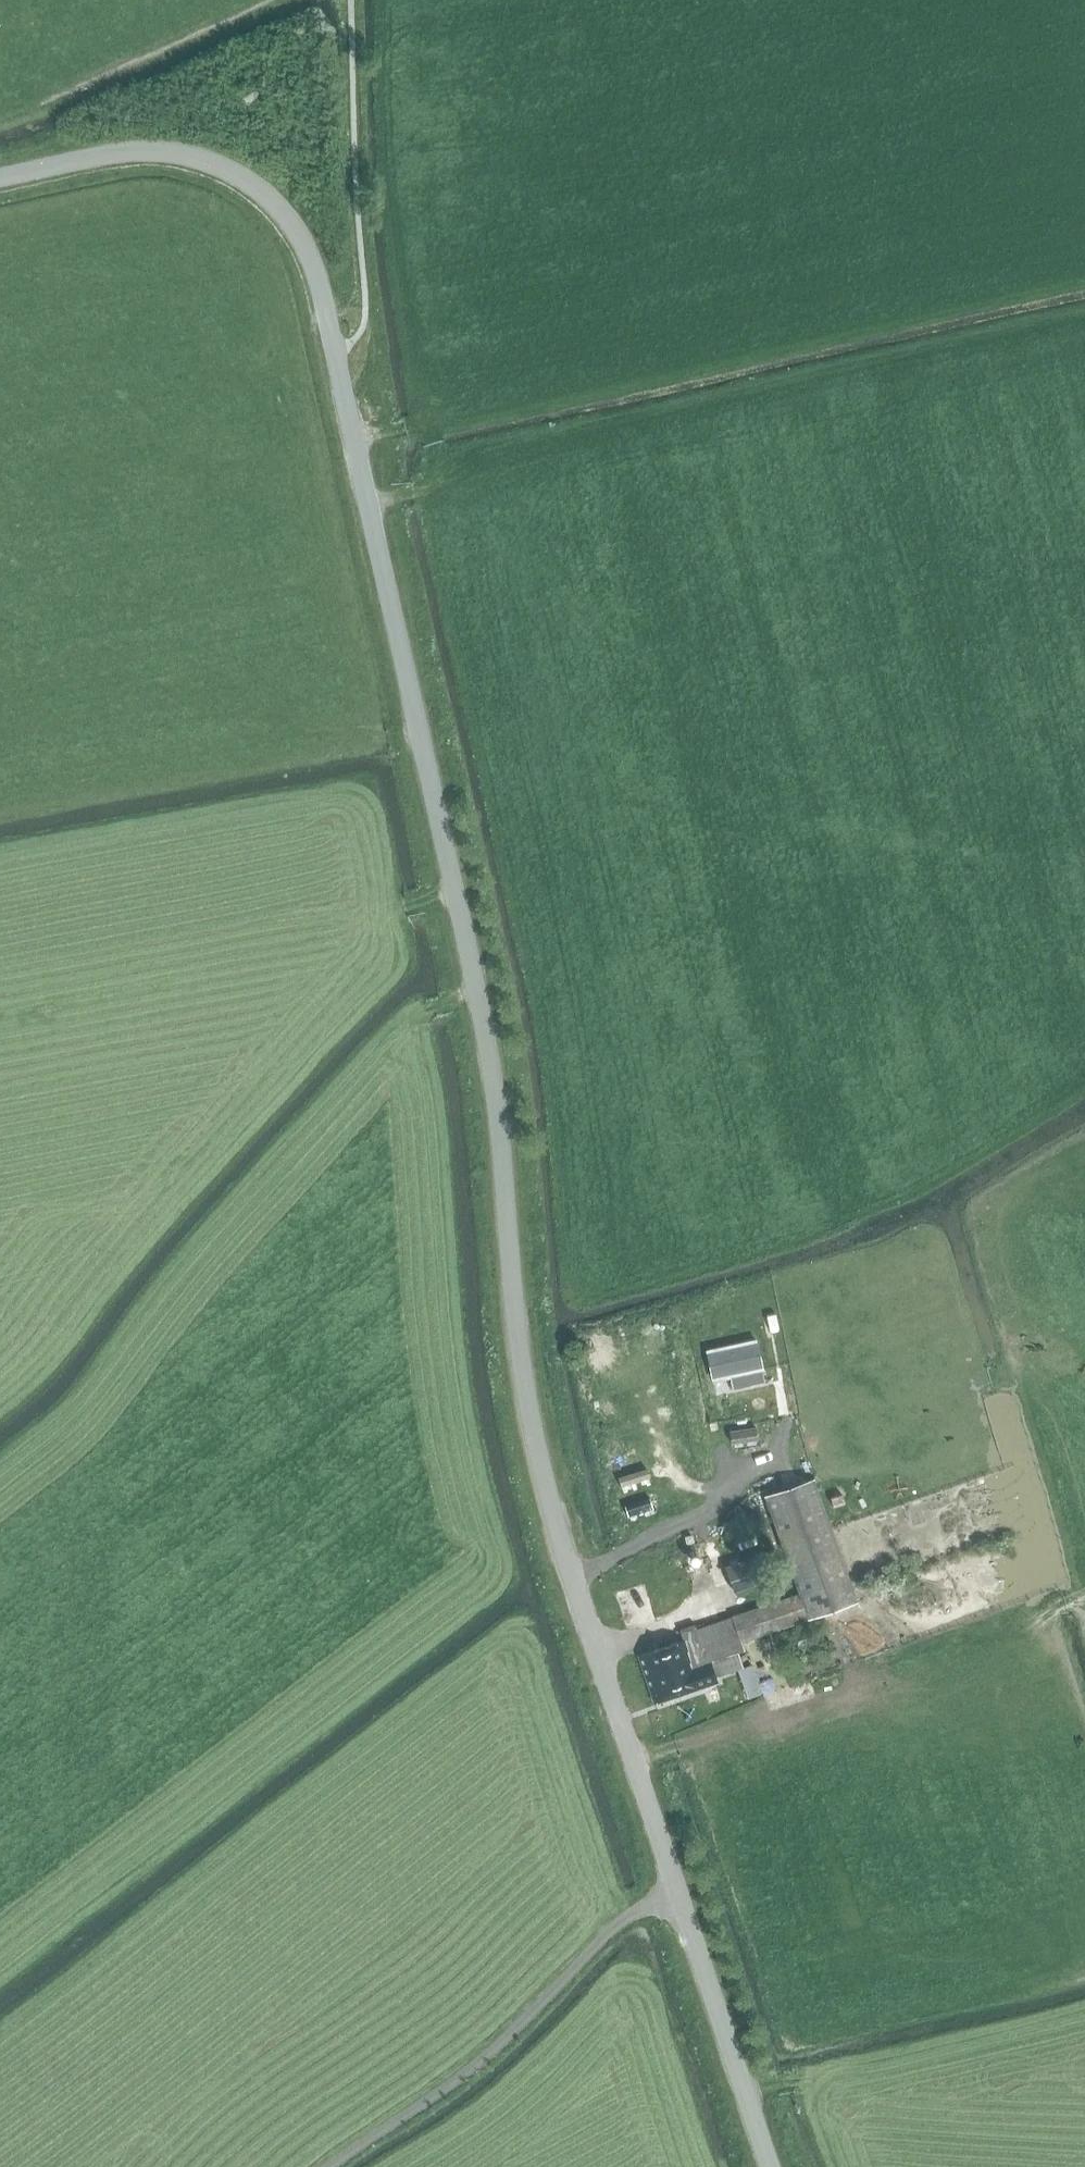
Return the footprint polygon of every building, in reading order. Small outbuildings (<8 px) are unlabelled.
[(742,1336),(697,1350),(706,1379),(752,1364),(742,1336)] [(730,1444),(756,1440),(755,1429),(729,1433),(730,1444)] [(620,1487),(649,1478),(646,1469),(617,1478),(620,1487)] [(695,1629),(694,1625),(678,1630),(682,1640),(638,1656),(654,1703),(717,1682),(715,1676),(742,1667),(737,1652),(743,1650),(740,1641),(806,1618),(856,1600),(811,1477),(762,1494),(797,1592),(695,1629)] [(627,1517),(652,1509),(648,1499),(624,1507),(627,1517)] [(724,1566),(732,1591),(774,1576),(765,1551),(724,1566)]
